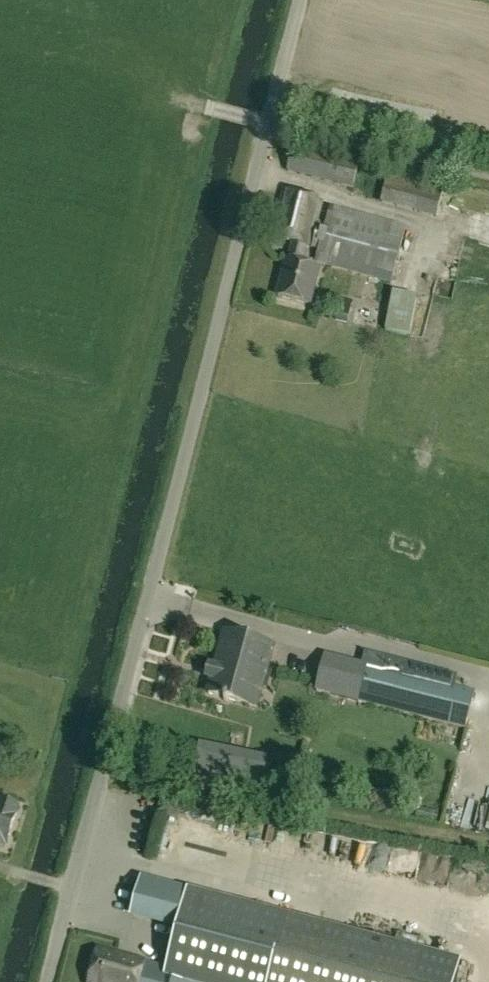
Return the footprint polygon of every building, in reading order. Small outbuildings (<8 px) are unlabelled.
[(293,149),(287,172),(353,189),(359,165),(293,149)] [(433,217),(437,206),(381,188),(377,199),(433,217)] [(283,191),(272,240),(292,244),(287,261),(278,297),(311,306),(321,270),(305,266),(309,248),(319,251),(315,264),(391,285),(406,228),(330,207),(326,225),(320,223),(325,201),(283,191)] [(449,248),(449,258),(466,258),(466,248),(449,248)] [(393,293),(385,331),(410,336),(417,298),(393,293)] [(330,311),(333,300),(325,298),(322,309),(330,311)] [(348,324),(352,301),(341,299),(335,323),(348,324)] [(216,667),(209,665),(205,681),(211,683),(208,693),(247,704),(246,707),(258,711),(276,648),(270,646),(237,636),(226,633),(221,650),(216,667)] [(326,654),(316,692),(465,730),(475,692),(455,687),(383,668),(386,658),(364,653),(361,663),(326,654)] [(267,762),(200,747),(194,776),(260,791),(267,762)] [(468,797),(458,794),(454,809),(472,814),(479,788),(471,786),(468,797)] [(19,806),(0,800),(0,847),(4,848),(6,844),(6,845),(19,806)] [(184,819),(181,837),(209,842),(212,824),(184,819)] [(89,981),(414,981),(422,951),(309,921),(199,891),(199,890),(144,876),(134,916),(174,926),(164,968),(145,964),(146,962),(98,949),(89,981)]
